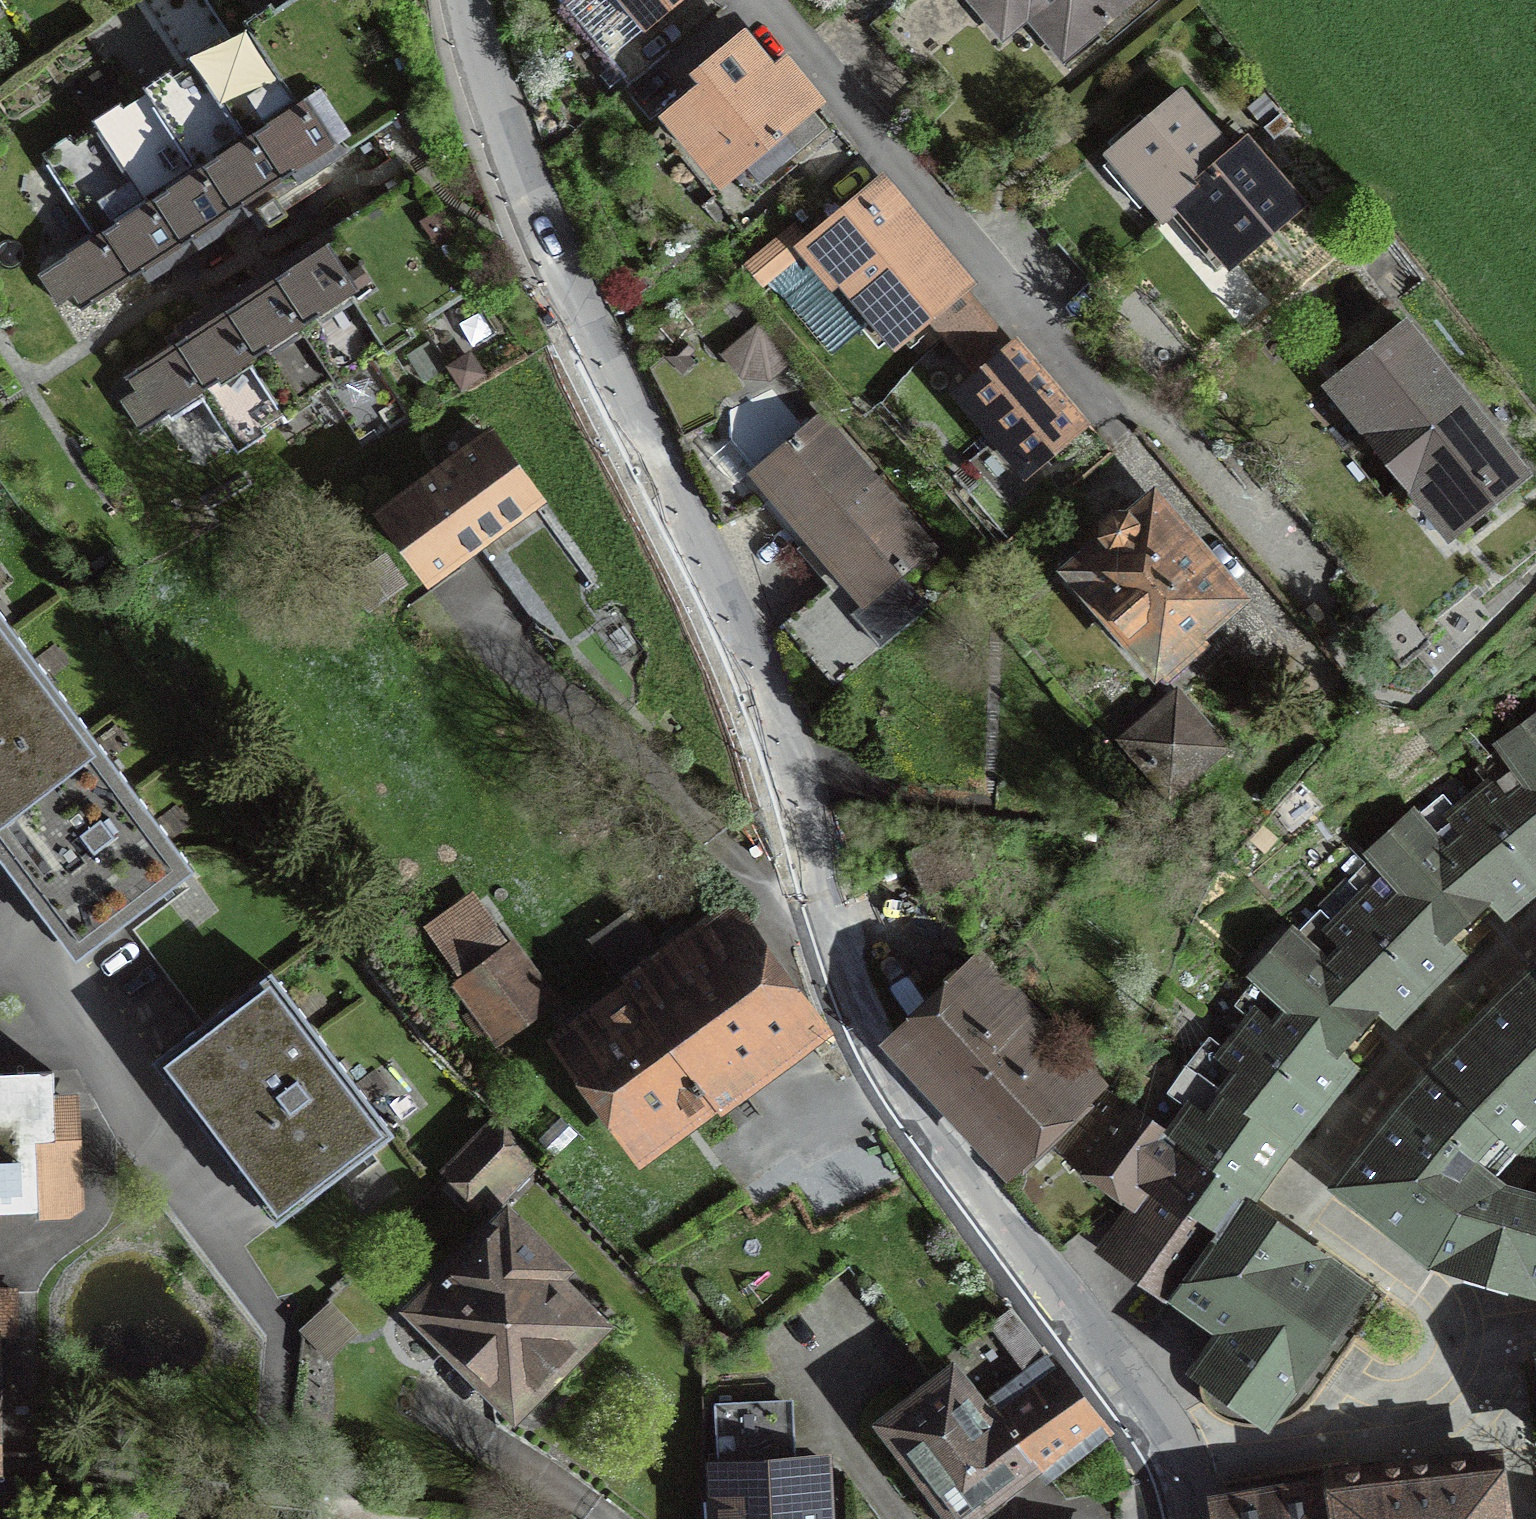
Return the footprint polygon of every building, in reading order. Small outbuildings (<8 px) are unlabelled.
[(562,9),(572,0),(555,0),(562,9)] [(562,9),(628,84),(669,49),(644,21),(668,0),(572,0),(562,9)] [(1000,39),(1023,19),(1067,70),(1150,0),(967,0),(1000,39)] [(282,6),(233,38),(332,192),(383,159),(282,6)] [(767,55),(741,21),(687,62),(697,75),(658,104),(713,176),(820,95),(781,44),(767,55)] [(233,38),(181,71),(282,225),(332,192),(233,38)] [(181,71),(131,102),(215,234),(256,207),(267,224),(230,248),(234,260),(282,225),(181,71)] [(1228,140),(1173,81),(1101,149),(1156,208),(1164,196),(1228,140)] [(215,234),(131,102),(48,154),(97,231),(39,267),(72,319),(215,234)] [(1310,197),(1246,125),(1228,140),(1164,196),(1228,268),(1310,197)] [(974,273),(886,166),(799,236),(886,344),(974,273)] [(419,324),(332,192),(282,225),(368,357),(419,324)] [(282,225),(234,260),(251,287),(318,390),(368,357),(282,225)] [(318,390),(251,287),(113,382),(144,427),(200,390),(238,446),(318,390)] [(1322,374),(1386,454),(1466,390),(1402,310),(1322,374)] [(1085,419),(1011,328),(946,381),(1020,472),(1085,419)] [(1526,465),(1466,390),(1386,454),(1446,529),(1526,465)] [(743,462),(811,531),(874,472),(817,401),(743,462)] [(549,499),(494,422),(381,503),(436,580),(549,499)] [(933,539),(874,472),(811,531),(846,574),(784,624),(834,684),(922,611),(892,576),(933,539)] [(1247,592),(1148,480),(1053,563),(1152,675),(1247,592)] [(81,703),(0,593),(0,762),(81,703)] [(1175,697),(1128,739),(1171,786),(1217,744),(1175,697)] [(0,762),(0,840),(85,956),(203,870),(81,703),(0,762)] [(1497,749),(1535,795),(1535,720),(1497,749)] [(1497,749),(1476,767),(1490,785),(1474,800),(1533,874),(1535,872),(1535,795),(1497,749)] [(1497,905),(1533,874),(1474,800),(1459,814),(1442,794),(1416,817),(1482,888),(1497,905)] [(1439,926),(1482,888),(1416,817),(1373,857),(1439,926)] [(957,829),(908,849),(927,894),(976,875),(957,829)] [(1454,944),(1439,926),(1373,857),(1348,880),(1368,896),(1351,913),(1419,979),(1454,944)] [(840,1024),(741,893),(557,1032),(655,1162),(840,1024)] [(1386,1014),(1419,979),(1351,913),(1336,928),(1318,910),(1294,935),(1368,998),(1386,1014)] [(452,953),(504,1019),(539,992),(487,926),(452,953)] [(1327,1043),(1368,998),(1294,935),(1257,980),(1327,1043)] [(1086,1084),(975,968),(897,1043),(1008,1158),(1086,1084)] [(1508,998),(1535,1026),(1535,973),(1508,998)] [(395,1130),(280,980),(173,1061),(287,1211),(395,1130)] [(1347,1059),(1327,1043),(1257,980),(1235,1004),(1254,1020),(1241,1034),(1316,1095),(1347,1059)] [(1535,1115),(1535,1026),(1508,998),(1441,1069),(1513,1138),(1535,1115)] [(1283,1133),(1316,1095),(1241,1034),(1229,1052),(1211,1037),(1187,1063),(1283,1133)] [(1226,1216),(1283,1133),(1187,1063),(1168,1091),(1186,1103),(1169,1134),(1212,1165),(1184,1206),(1217,1227),(1226,1216)] [(0,1072),(0,1212),(83,1208),(78,1105),(55,1106),(54,1069),(0,1072)] [(1522,1147),(1513,1138),(1441,1069),(1344,1182),(1425,1243),(1451,1205),(1460,1216),(1481,1190),(1522,1147)] [(1158,1191),(1184,1206),(1212,1165),(1169,1134),(1124,1100),(1084,1154),(1127,1184),(1135,1174),(1158,1191)] [(499,1123),(454,1165),(480,1194),(525,1152),(499,1123)] [(1071,1157),(1026,1191),(1065,1244),(1119,1204),(1098,1175),(1089,1182),(1071,1157)] [(1535,1277),(1535,1205),(1481,1190),(1460,1216),(1451,1205),(1425,1243),(1474,1263),(1535,1277)] [(1184,1206),(1158,1191),(1115,1244),(1175,1287),(1217,1227),(1184,1206)] [(629,1315),(512,1198),(413,1296),(530,1413),(629,1315)] [(1297,1265),(1226,1216),(1217,1227),(1175,1287),(1229,1325),(1199,1369),(1261,1417),(1354,1289),(1302,1255),(1297,1265)] [(883,1423),(959,1518),(978,1518),(1112,1413),(1029,1308),(883,1423)] [(715,1402),(719,1518),(828,1518),(827,1462),(785,1463),(783,1400),(715,1402)] [(1332,1480),(1336,1518),(1511,1518),(1505,1460),(1332,1480)] [(1211,1493),(1214,1518),(1336,1518),(1332,1480),(1211,1493)]
